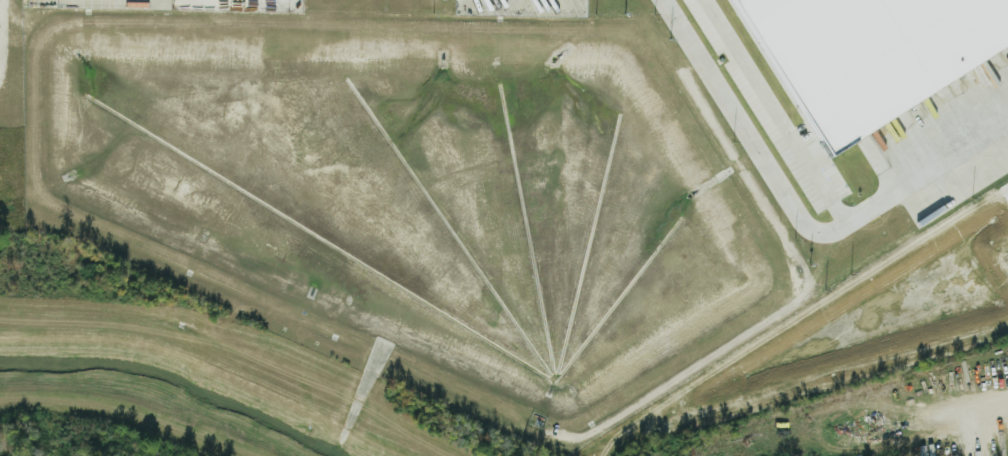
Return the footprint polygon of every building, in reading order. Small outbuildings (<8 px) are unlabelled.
[(815,158),(717,0),(1007,0),(1007,37),(815,158)]
